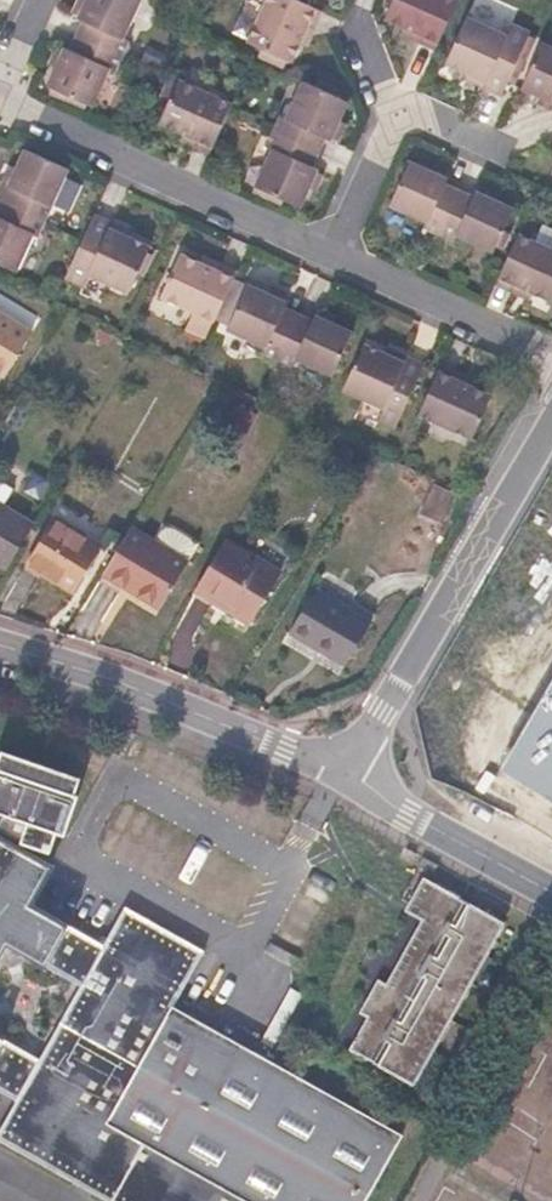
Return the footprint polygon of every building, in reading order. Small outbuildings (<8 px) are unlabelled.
[(143,0),(142,0),(77,0),(71,13),(78,17),(77,19),(82,21),(76,36),(124,57),(131,41),(125,39),(143,0)] [(317,10),(296,0),(266,0),(247,43),(262,49),(258,57),(284,69),(287,61),(293,64),(317,10)] [(459,0),(386,0),(392,3),(384,20),(404,29),(401,35),(435,52),(459,0)] [(502,97),(532,32),(512,23),(507,34),(467,17),(445,66),(465,75),(463,79),(502,97)] [(117,73),(124,57),(76,36),(70,49),(64,46),(64,49),(56,45),(48,64),(55,68),(46,87),(94,108),(111,70),(117,73)] [(543,42),(521,89),(540,98),(537,104),(551,110),(551,46),(543,42)] [(210,155),(234,103),(179,78),(177,83),(168,79),(157,104),(166,108),(158,125),(179,134),(176,140),(210,155)] [(332,141),(350,103),(303,81),(285,118),(280,116),(272,132),(320,154),(326,139),(332,141)] [(302,209),(320,170),(314,167),(320,154),(272,132),(266,147),(271,150),(255,187),(302,209)] [(71,170),(24,148),(15,169),(9,166),(0,186),(0,201),(46,223),(71,170)] [(439,235),(460,189),(446,183),(449,177),(410,160),(390,206),(426,222),(423,228),(439,235)] [(493,254),(515,208),(476,190),(474,196),(460,189),(439,235),(454,242),(456,237),(493,254)] [(18,273),(35,235),(40,237),(46,223),(0,201),(0,265),(18,273)] [(129,294),(151,245),(130,236),(133,231),(95,213),(65,279),(84,288),(90,276),(129,294)] [(551,303),(551,228),(542,224),(535,241),(519,232),(495,285),(530,301),(533,295),(551,304),(551,303)] [(206,339),(235,276),(181,252),(160,298),(193,313),(185,329),(206,339)] [(277,360),(299,313),(286,307),(287,304),(248,285),(227,331),(265,348),(262,354),(277,360)] [(10,383),(42,315),(0,296),(0,378),(10,383)] [(332,376),(353,331),(316,314),(314,320),(299,313),(277,360),(293,367),(296,361),(332,376)] [(395,429),(426,364),(403,354),(401,360),(365,342),(342,391),(382,409),(377,421),(395,429)] [(470,440),(491,394),(439,370),(418,415),(470,440)] [(442,523),(456,495),(435,485),(422,514),(442,523)] [(474,507),(481,494),(475,491),(465,508),(471,511),(474,507)] [(34,524),(0,503),(0,566),(7,570),(34,524)] [(74,593),(103,545),(55,516),(26,564),(74,593)] [(161,608),(189,562),(188,561),(155,542),(131,528),(104,573),(161,608)] [(191,539),(174,529),(167,528),(161,531),(155,542),(188,561),(194,551),(194,545),(191,539)] [(251,624),(281,574),(226,540),(195,590),(251,624)] [(347,667),(372,622),(315,589),(289,633),(347,667)] [(495,775),(551,809),(551,680),(495,775)] [(41,1057),(19,1097),(0,1131),(0,1135),(117,1200),(365,1200),(404,1131),(264,1051),(177,1002),(208,947),(128,903),(107,941),(33,900),(55,861),(34,850),(38,843),(54,849),(61,830),(69,832),(83,794),(80,793),(86,777),(11,749),(5,765),(1,763),(0,767),(0,807),(10,811),(0,829),(0,959),(10,942),(82,983),(41,1057)] [(416,939),(425,944),(409,972),(400,967),(390,984),(382,979),(371,998),(378,1002),(370,1016),(380,1022),(372,1036),(362,1030),(353,1047),(412,1081),(503,919),(429,877),(419,894),(444,908),(436,923),(427,919),(416,939)] [(444,908),(419,894),(411,909),(427,919),(436,923),(444,908)] [(425,944),(416,939),(400,967),(409,972),(425,944)] [(380,1022),(370,1016),(362,1030),(372,1036),(380,1022)] [(0,1033),(0,1087),(19,1097),(41,1057),(0,1033)]
